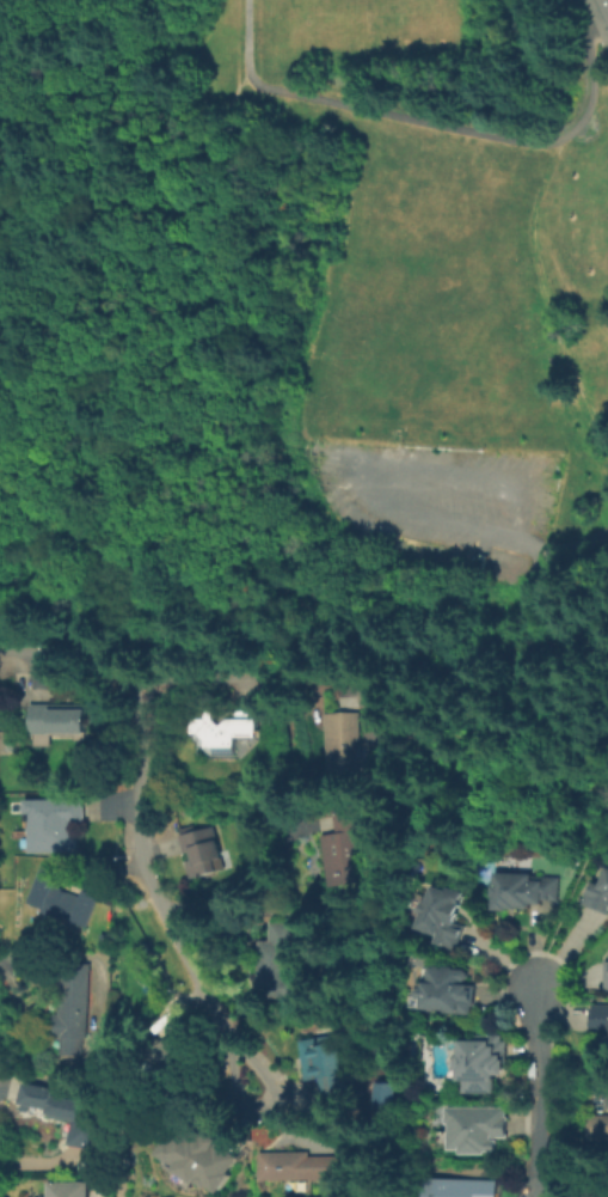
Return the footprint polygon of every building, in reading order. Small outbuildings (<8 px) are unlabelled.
[(88,704),(88,739),(32,739),(32,704),(88,704)] [(235,749),(201,749),(201,712),(256,712),(256,739),(235,739),(235,749)] [(358,715),(358,745),(371,745),(371,776),(327,776),(327,715),(358,715)] [(75,853),(29,853),(29,801),(85,801),(85,824),(75,824),(75,853)] [(333,888),(324,838),(338,836),(334,818),(358,813),(370,881),(333,888)] [(183,833),(216,826),(226,874),(192,881),(183,833)] [(45,868),(62,874),(56,888),(82,899),(85,891),(100,898),(87,930),(29,906),(45,868)] [(601,887),(607,874),(607,913),(606,917),(584,908),(595,885),(601,887)] [(497,875),(540,875),(539,878),(559,879),(559,903),(532,903),(532,912),(497,914),(497,875)] [(417,929),(436,884),(459,894),(460,892),(471,896),(456,927),(467,932),(457,953),(435,943),(437,939),(417,929)] [(272,945),(272,924),(296,924),(295,978),(301,978),(301,997),(272,997),(272,1001),(260,1001),(262,945),(272,945)] [(85,1039),(85,1055),(65,1055),(65,1039),(61,1039),(61,969),(91,969),(91,1039),(85,1039)] [(422,1013),(422,993),(437,969),(461,969),(461,989),(477,989),(477,1013),(422,1013)] [(592,1008),(607,1008),(607,1052),(606,1052),(606,1034),(592,1034),(592,1008)] [(321,1082),(308,1083),(302,1043),(342,1037),(351,1100),(324,1104),(321,1082)] [(177,1040),(203,1069),(179,1092),(152,1064),(177,1040)] [(497,1080),(497,1097),(469,1097),(469,1080),(461,1080),(461,1042),(506,1042),(506,1080),(497,1080)] [(23,1112),(27,1088),(96,1104),(92,1119),(109,1123),(102,1156),(69,1149),(75,1125),(23,1112)] [(498,1153),(454,1153),(454,1110),(509,1110),(509,1137),(498,1137),(498,1153)] [(594,1113),(607,1113),(607,1144),(592,1143),(594,1113)] [(154,1150),(165,1135),(170,1138),(178,1125),(188,1131),(190,1128),(192,1130),(195,1126),(237,1154),(227,1169),(228,1171),(216,1190),(205,1183),(204,1185),(192,1178),(191,1179),(171,1167),(174,1162),(154,1150)] [(313,1155),(313,1158),(350,1159),(349,1179),(266,1179),(266,1155),(313,1155)] [(496,1183),(496,1196),(425,1196),(425,1183),(496,1183)] [(90,1185),(90,1196),(49,1196),(49,1186),(90,1185)]
